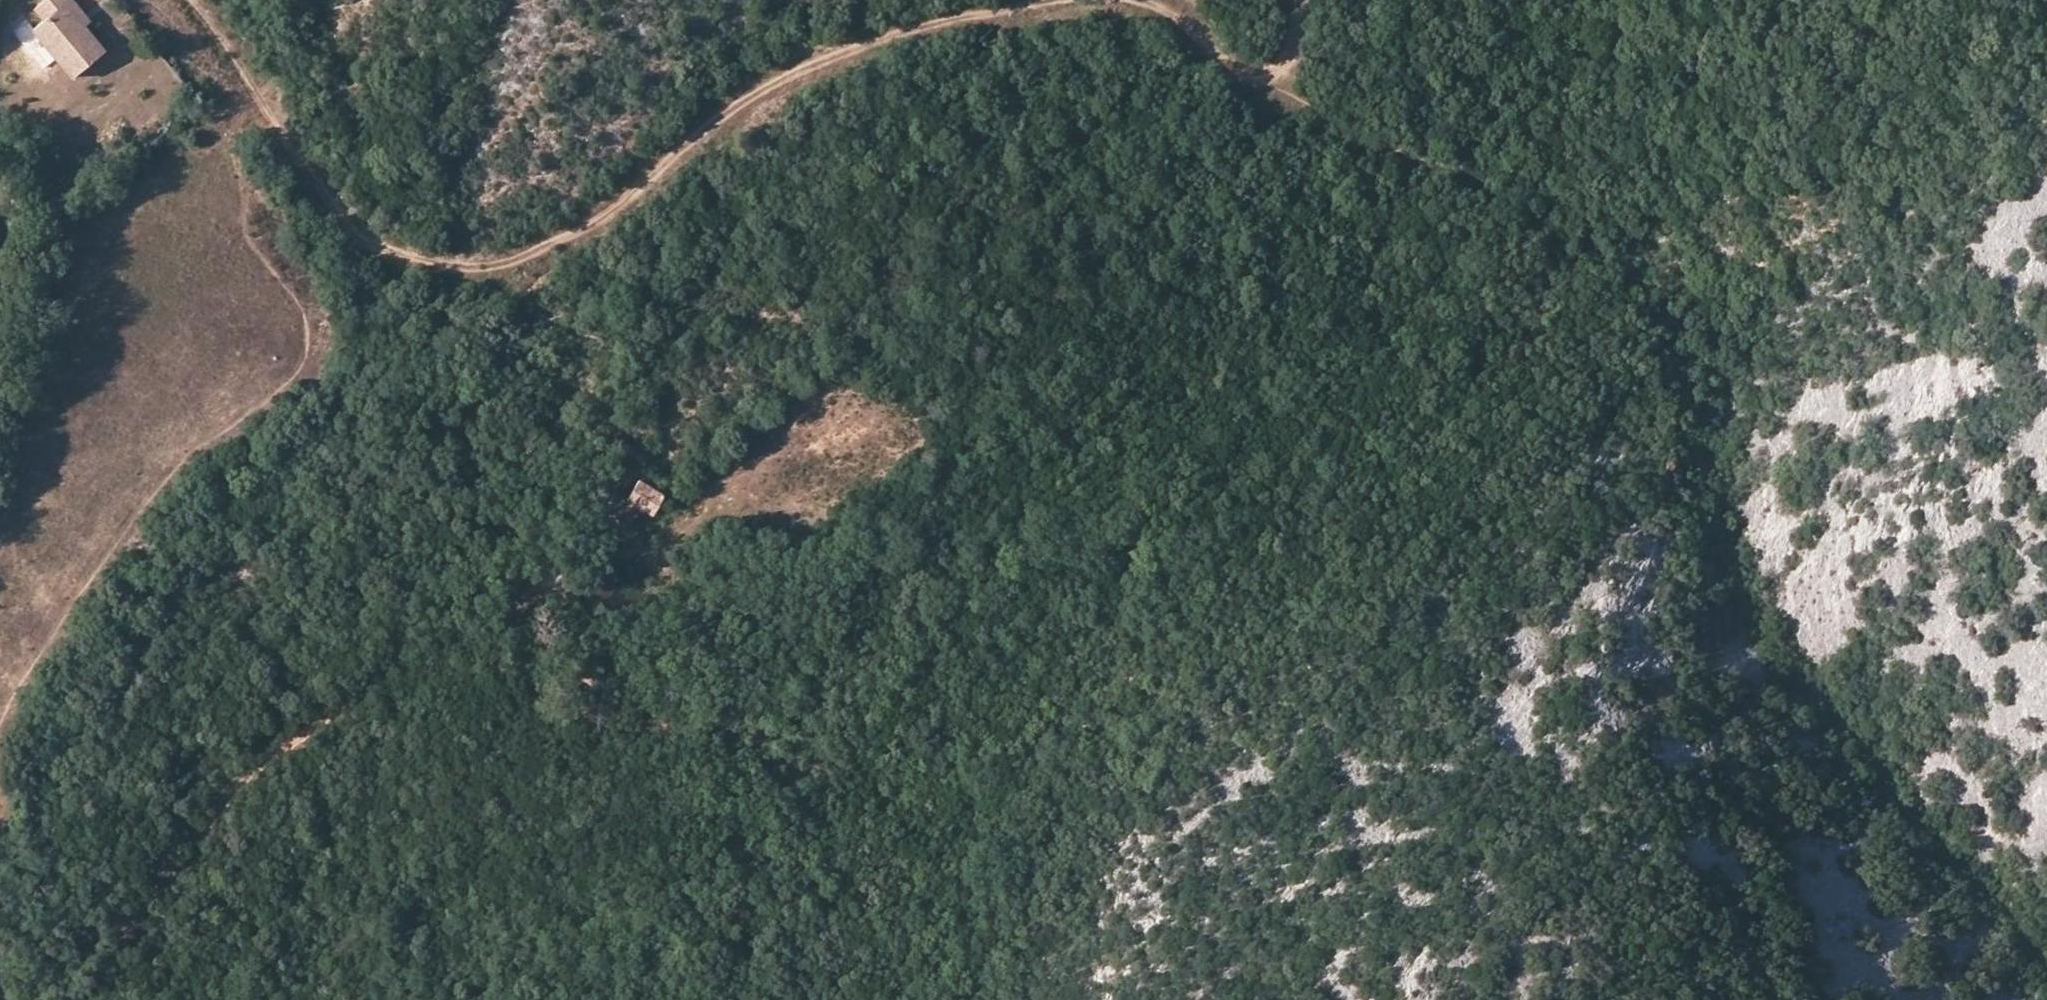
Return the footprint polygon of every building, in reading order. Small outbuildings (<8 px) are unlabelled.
[(87,29),(69,7),(76,1),(75,0),(53,0),(36,14),(47,27),(38,34),(72,75),(104,49),(87,29)] [(69,7),(87,29),(94,23),(76,1),(69,7)] [(665,496),(640,482),(632,497),(657,511),(665,496)]
